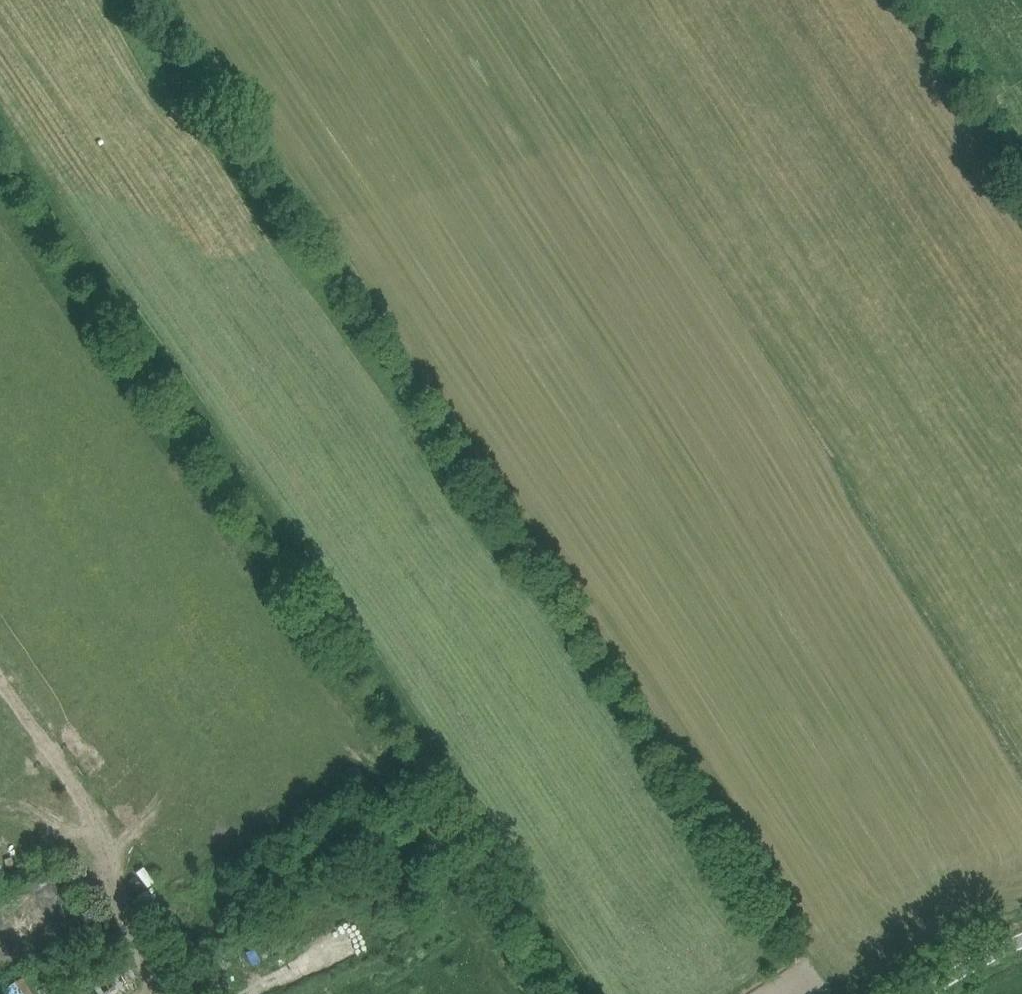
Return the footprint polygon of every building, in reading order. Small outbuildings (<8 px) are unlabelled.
[(239,972),(279,950),(271,936),(231,957),(239,972)] [(102,976),(112,993),(118,993),(144,980),(132,959),(102,976)]
